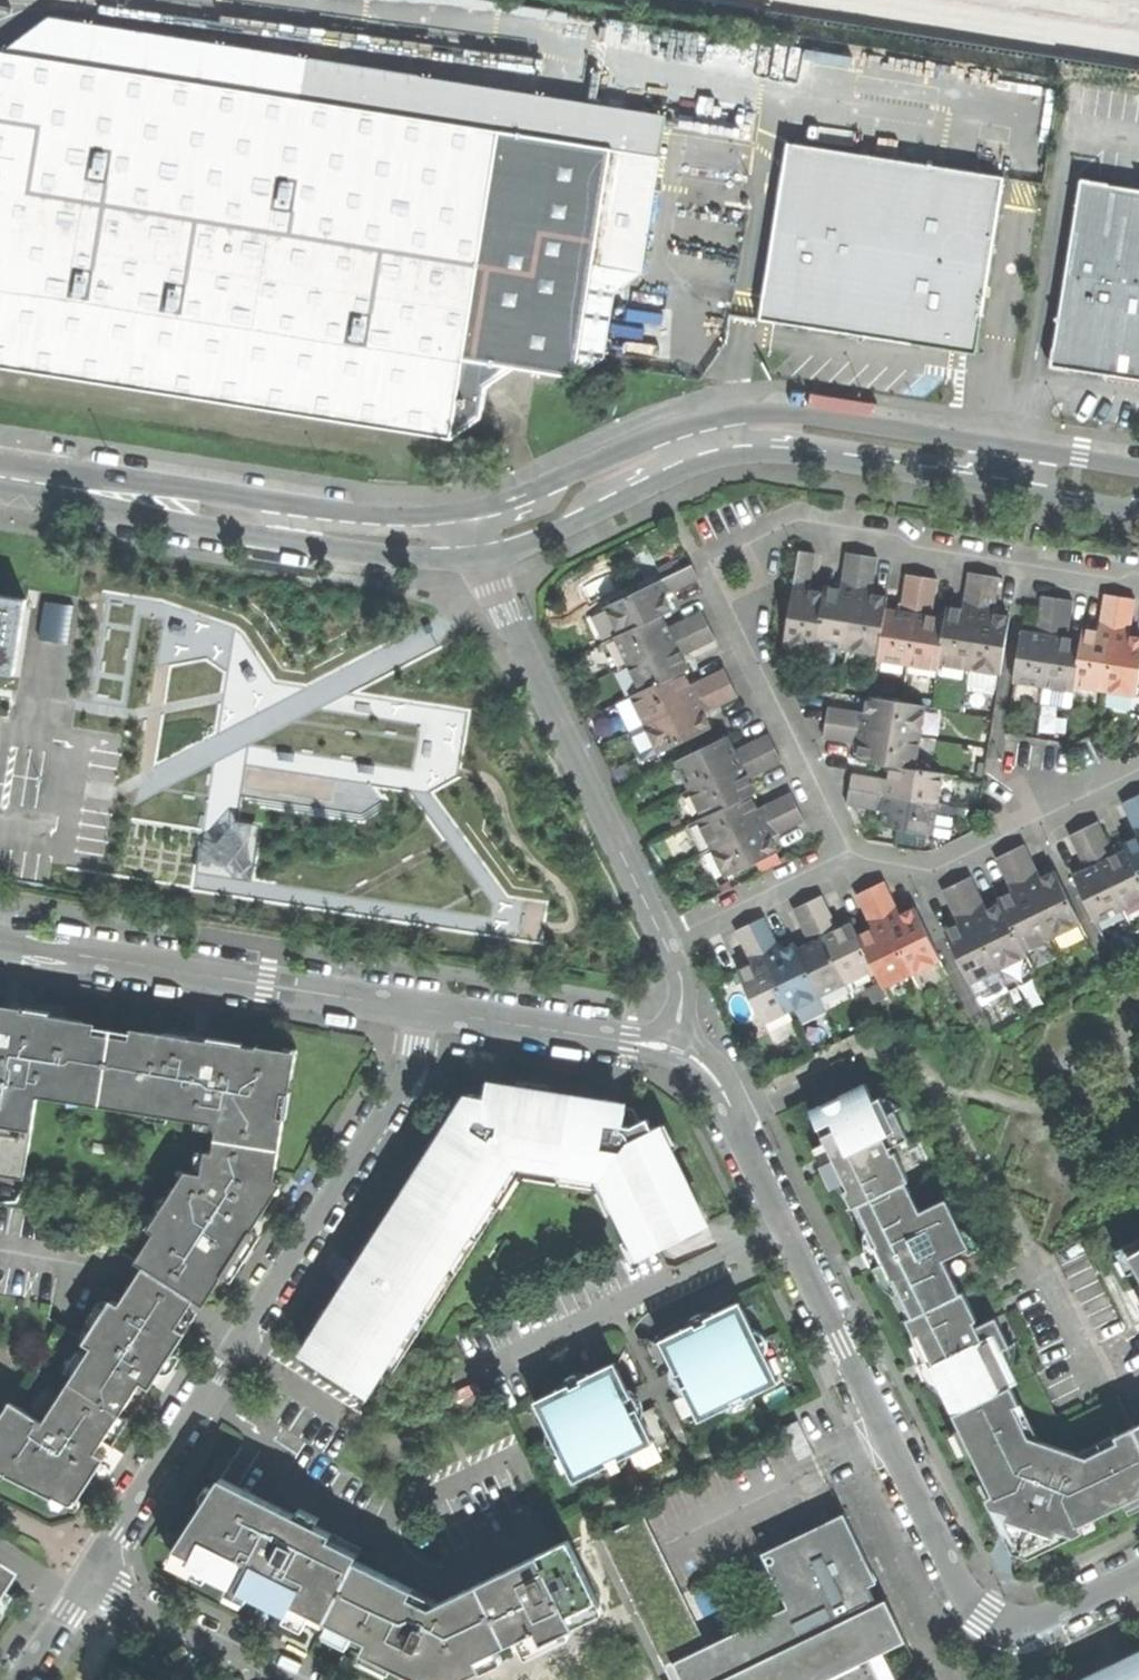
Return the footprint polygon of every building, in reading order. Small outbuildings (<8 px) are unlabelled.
[(42,57),(662,153),(669,112),(50,16),(44,22),(40,26),(47,27),(42,57)] [(450,439),(482,416),(487,388),(515,367),(573,377),(597,361),(607,354),(610,335),(585,331),(596,262),(644,269),(662,153),(42,57),(47,27),(40,26),(5,51),(1,51),(0,59),(0,367),(450,439)] [(786,142),(758,320),(881,341),(977,356),(1006,179),(786,142)] [(1054,367),(1091,373),(1138,380),(1138,191),(1083,182),(1054,367)] [(616,291),(644,269),(596,262),(585,331),(610,335),(610,332),(616,291)] [(815,649),(817,638),(824,592),(817,591),(811,590),(817,553),(800,551),(786,645),(815,649)] [(817,638),(848,643),(862,554),(848,552),(843,583),(842,590),(825,587),(824,592),(817,638)] [(848,643),(880,648),(886,609),(888,597),(872,594),(873,588),(878,557),(862,554),(848,643)] [(603,605),(617,634),(659,614),(669,609),(665,602),(662,596),(699,579),(691,563),(603,605)] [(939,666),(971,671),(986,574),(969,571),(964,602),(963,610),(948,608),(947,619),(939,666)] [(878,661),(909,666),(923,576),(908,573),(903,604),(902,612),(886,609),(880,648),(878,661)] [(971,671),(967,692),(992,696),(995,674),(1001,675),(1010,618),(994,615),(996,606),(1001,576),(986,574),(971,671)] [(909,666),(938,670),(939,666),(947,619),(933,617),(934,609),(939,578),(923,576),(909,666)] [(1076,687),(1106,692),(1122,597),(1106,594),(1101,626),(1100,633),(1085,631),(1084,642),(1076,687)] [(1015,680),(1045,685),(1060,598),(1044,595),(1039,627),(1038,634),(1023,631),(1015,680)] [(16,673),(27,601),(0,596),(0,671),(16,673)] [(1136,599),(1122,597),(1106,692),(1136,697),(1138,681),(1138,639),(1130,638),(1131,630),(1136,599)] [(1084,642),(1068,639),(1069,633),(1074,600),(1060,598),(1045,685),(1076,690),(1076,687),(1084,642)] [(50,600),(41,692),(70,695),(80,603),(50,600)] [(613,636),(625,662),(706,624),(699,610),(671,624),(665,626),(659,614),(617,634),(613,636)] [(681,670),(685,668),(678,655),(684,652),(713,638),(706,624),(625,662),(639,690),(681,670)] [(629,695),(643,723),(728,683),(721,667),(694,680),(688,683),(681,670),(639,690),(629,695)] [(643,723),(625,732),(639,759),(707,727),(700,712),(707,709),(735,696),(728,683),(643,723)] [(858,710),(829,705),(826,721),(920,737),(926,706),(868,696),(865,711),(858,710)] [(915,768),(920,737),(826,721),(823,737),(852,742),(859,743),(857,758),(890,764),(915,768)] [(673,760),(686,789),(774,747),(767,732),(739,745),(732,748),(726,735),(673,760)] [(774,747),(686,789),(700,816),(747,794),(752,791),(745,777),(751,774),(781,760),(774,747)] [(204,798),(208,817),(244,808),(237,782),(227,784),(220,756),(202,760),(211,796),(204,798)] [(881,776),(852,771),(849,788),(938,803),(943,773),(915,768),(890,764),(888,777),(881,776)] [(933,832),(938,803),(849,788),(846,803),(875,808),(882,810),(880,823),(933,832)] [(695,818),(709,846),(796,805),(789,791),(760,805),(754,808),(747,794),(700,816),(695,818)] [(1137,795),(1123,802),(1136,830),(1138,836),(1138,799),(1137,795)] [(796,805),(709,846),(723,875),(774,851),(768,837),(773,834),(803,820),(796,805)] [(1084,828),(1122,908),(1138,900),(1138,872),(1128,849),(1115,855),(1111,848),(1099,821),(1084,828)] [(1095,921),(1122,908),(1084,828),(1070,835),(1083,861),(1086,869),(1073,875),(1095,921)] [(1125,843),(1128,849),(1138,872),(1138,837),(1125,843)] [(1025,845),(1011,852),(1053,937),(1081,923),(1056,872),(1042,878),(1038,871),(1025,845)] [(1025,951),(1053,937),(1011,852),(996,859),(1010,886),(1013,892),(999,899),(1001,904),(1025,951)] [(971,877),(957,884),(999,968),(1027,955),(1025,951),(1001,904),(988,911),(985,905),(971,877)] [(885,881),(870,889),(911,973),(939,960),(914,909),(901,915),(898,908),(885,881)] [(971,983),(999,968),(957,884),(943,891),(956,919),(959,924),(945,931),(971,983)] [(883,987),(911,973),(870,889),(856,895),(869,921),(872,928),(857,936),(876,973),(883,987)] [(823,894),(807,902),(849,986),(876,973),(857,936),(851,923),(839,928),(836,922),(823,894)] [(822,1000),(849,986),(807,902),(793,908),(807,935),(810,942),(797,949),(820,995),(822,1000)] [(765,916),(749,924),(791,1009),(820,995),(797,949),(794,944),(781,950),(779,946),(765,916)] [(763,1023),(791,1009),(749,924),(736,930),(751,960),(753,964),(738,972),(763,1023)] [(271,1201),(263,1195),(274,1180),(285,1116),(277,1115),(289,1052),(183,1035),(163,1032),(161,1040),(145,1038),(144,1042),(82,1031),(82,1028),(66,1026),(67,1018),(36,1012),(0,1007),(0,1171),(25,1174),(39,1096),(49,1088),(136,1101),(136,1107),(210,1119),(220,1131),(214,1151),(207,1151),(204,1174),(187,1170),(174,1190),(180,1194),(137,1261),(200,1301),(208,1288),(213,1291),(243,1245),(271,1201)] [(84,1019),(67,1018),(66,1026),(82,1028),(84,1019)] [(147,1029),(145,1038),(161,1040),(163,1032),(147,1029)] [(952,1412),(959,1409),(1035,1373),(1019,1340),(1010,1344),(998,1316),(978,1326),(975,1319),(1003,1307),(973,1244),(971,1245),(946,1199),(949,1196),(921,1140),(913,1144),(895,1108),(888,1112),(882,1096),(873,1099),(865,1083),(811,1110),(833,1157),(842,1176),(838,1178),(867,1236),(872,1233),(884,1260),(891,1272),(885,1275),(922,1348),(926,1346),(928,1352),(931,1356),(937,1353),(936,1360),(935,1365),(941,1377),(936,1380),(952,1412)] [(639,1249),(642,1256),(707,1224),(671,1148),(667,1149),(657,1126),(654,1127),(649,1117),(640,1120),(634,1106),(626,1105),(624,1114),(611,1112),(600,1110),(601,1101),(570,1096),(545,1091),(545,1094),(530,1092),(517,1090),(517,1087),(510,1086),(509,1093),(489,1089),(487,1094),(470,1091),(446,1129),(449,1132),(429,1166),(434,1170),(400,1227),(393,1223),(375,1251),(334,1313),(325,1307),(316,1320),(326,1327),(307,1355),(391,1412),(504,1244),(500,1241),(511,1224),(508,1221),(531,1186),(558,1191),(558,1187),(589,1192),(621,1258),(639,1249)] [(182,1320),(132,1287),(120,1306),(113,1301),(85,1342),(69,1330),(19,1407),(11,1402),(0,1420),(0,1469),(74,1506),(90,1481),(105,1458),(97,1452),(103,1442),(112,1447),(160,1374),(186,1333),(178,1327),(182,1320)] [(682,1383),(698,1418),(723,1405),(726,1408),(733,1409),(743,1406),(750,1399),(753,1394),(754,1391),(779,1378),(767,1349),(769,1346),(770,1340),(768,1333),(762,1328),(756,1327),(740,1299),(718,1311),(710,1308),(704,1308),(697,1311),(689,1317),(687,1325),(659,1337),(676,1373),(683,1369),(686,1374),(689,1379),(682,1383)] [(626,1453),(655,1439),(638,1405),(630,1408),(628,1403),(626,1398),(633,1394),(616,1358),(534,1398),(548,1426),(546,1429),(544,1435),(545,1442),(551,1449),(559,1449),(573,1478),(599,1466),(601,1469),(607,1469),(625,1461),(627,1458),(626,1453)] [(1136,1424),(1121,1393),(1063,1421),(1038,1371),(1035,1373),(959,1409),(1008,1512),(1034,1522),(1062,1533),(1138,1496),(1138,1431),(1136,1424)] [(783,1425),(799,1457),(814,1449),(798,1417),(783,1425)] [(320,1627),(326,1616),(357,1556),(362,1544),(223,1475),(173,1551),(237,1584),(320,1627)] [(869,1657),(906,1638),(894,1611),(887,1596),(879,1599),(871,1583),(878,1579),(845,1510),(801,1531),(803,1536),(795,1540),(793,1535),(762,1551),(789,1605),(708,1644),(644,1514),(601,1535),(672,1679),(880,1679),(869,1657)] [(568,1536),(439,1601),(436,1596),(357,1556),(326,1616),(368,1636),(363,1647),(416,1673),(430,1679),(432,1679),(449,1672),(452,1679),(456,1679),(483,1667),(478,1655),(547,1622),(543,1613),(552,1609),(563,1604),(568,1612),(599,1597),(568,1536)] [(0,1574),(0,1598),(11,1581),(0,1574)] [(1110,1662),(1074,1679),(1138,1679),(1138,1648),(1110,1662)]
